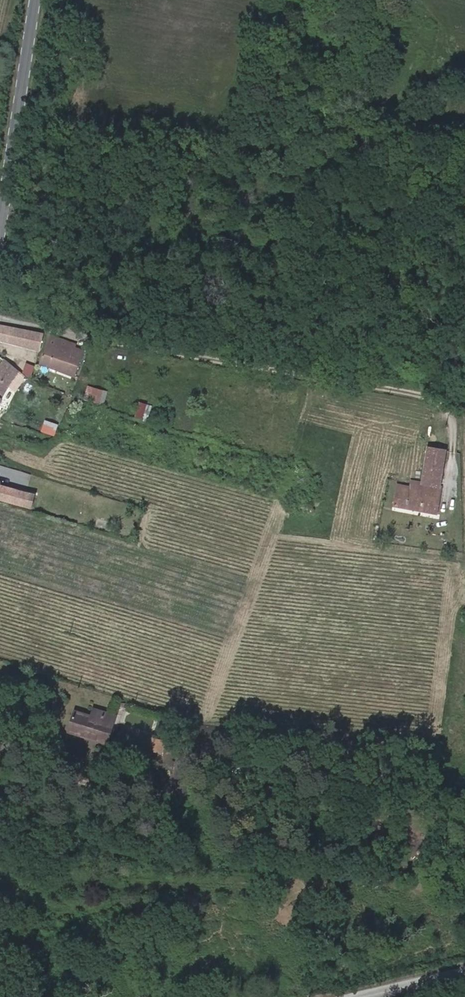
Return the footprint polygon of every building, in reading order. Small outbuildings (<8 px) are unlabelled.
[(39,352),(45,335),(0,325),(0,340),(39,352)] [(76,348),(50,338),(40,366),(75,378),(84,355),(75,351),(76,348)] [(4,361),(0,367),(0,409),(6,388),(18,371),(4,361)] [(33,381),(38,368),(30,365),(26,376),(33,381)] [(89,388),(85,400),(105,406),(108,394),(89,388)] [(133,404),(129,418),(136,421),(140,406),(133,404)] [(145,408),(140,406),(136,421),(140,422),(145,408)] [(42,430),(55,435),(59,424),(45,419),(42,430)] [(400,484),(399,487),(396,507),(435,513),(440,487),(438,487),(444,452),(427,449),(420,483),(411,482),(411,485),(400,484)] [(399,487),(388,484),(383,505),(396,507),(399,487)] [(0,487),(0,500),(15,504),(18,493),(0,487)] [(35,497),(18,493),(15,504),(31,508),(35,497)] [(76,710),(71,728),(98,736),(95,747),(118,753),(120,744),(112,742),(119,714),(95,708),(93,715),(76,710)] [(150,746),(164,750),(167,741),(152,737),(150,746)]
